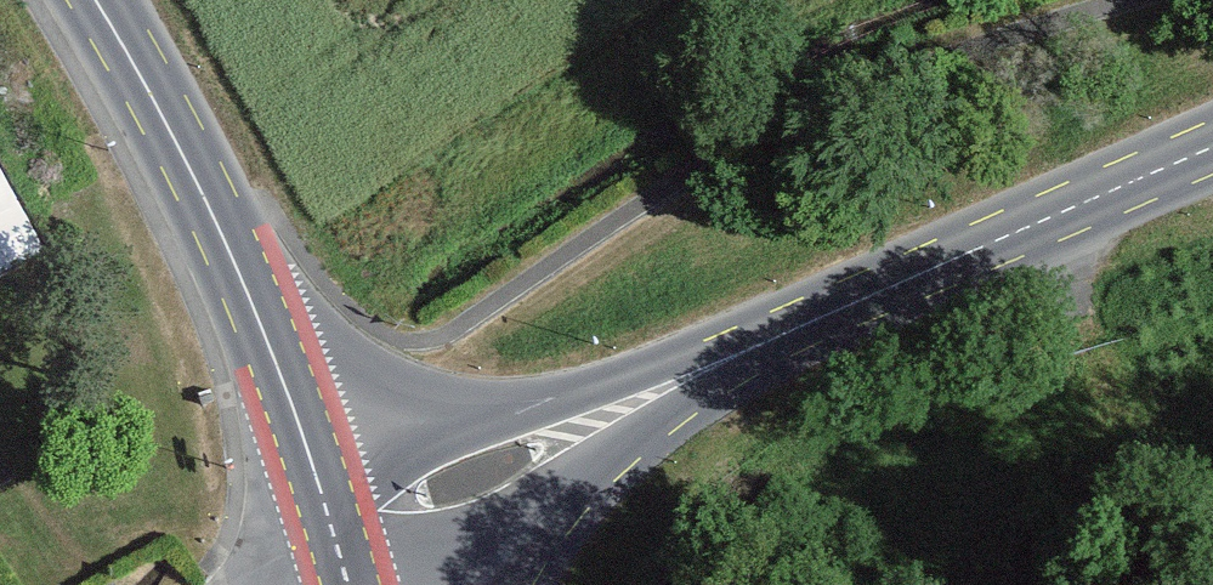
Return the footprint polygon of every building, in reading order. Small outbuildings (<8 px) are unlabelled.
[(51,255),(0,163),(0,282),(51,255)] [(12,477),(0,460),(0,485),(12,477)]
